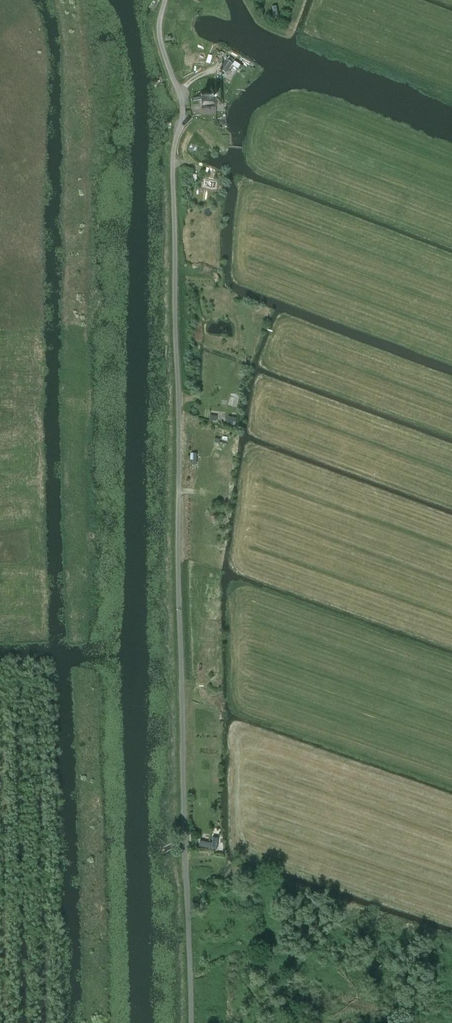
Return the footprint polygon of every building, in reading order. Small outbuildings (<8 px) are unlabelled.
[(226,60),(220,70),(226,74),(231,67),(233,64),(232,63),(226,60)] [(235,62),(232,65),(240,70),(242,67),(235,62)] [(202,107),(216,106),(215,92),(201,93),(202,107)] [(228,417),(227,424),(235,425),(236,418),(228,417)] [(217,850),(219,838),(213,837),(212,843),(200,841),(199,847),(217,850)]
